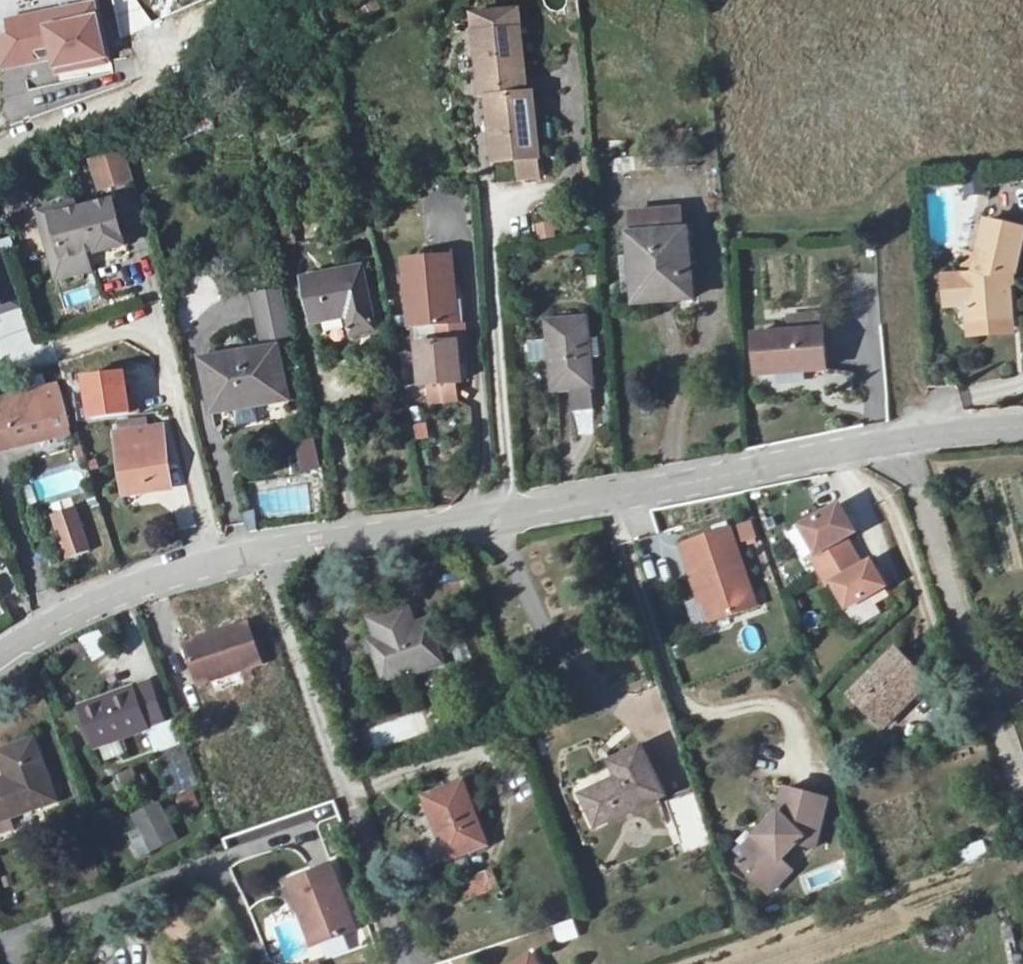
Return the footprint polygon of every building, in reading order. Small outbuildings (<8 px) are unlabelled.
[(12,44),(49,37),(47,27),(96,18),(95,13),(9,30),(12,44)] [(96,18),(47,27),(49,37),(12,44),(0,47),(0,61),(3,77),(54,67),(56,77),(105,67),(96,18)] [(468,28),(476,92),(481,91),(489,155),(534,150),(526,86),(520,87),(513,23),(468,28)] [(57,81),(106,72),(105,67),(56,77),(57,81)] [(123,154),(86,162),(91,184),(96,183),(98,189),(129,181),(123,154)] [(65,213),(37,219),(47,260),(73,254),(81,252),(82,255),(119,246),(108,202),(65,213)] [(37,219),(65,213),(63,204),(26,213),(42,280),(77,271),(73,254),(47,260),(37,219)] [(692,299),(687,230),(631,235),(633,256),(636,295),(672,292),(673,300),(692,299)] [(987,322),(988,331),(1007,328),(1002,282),(1014,266),(1009,233),(966,240),(971,279),(957,296),(959,323),(987,322)] [(15,301),(0,256),(0,302),(1,306),(15,301)] [(404,261),(410,329),(437,326),(438,344),(417,345),(421,385),(461,382),(457,343),(464,342),(463,325),(451,326),(449,297),(455,296),(452,257),(404,261)] [(303,279),(312,323),(350,315),(351,335),(375,330),(362,268),(303,279)] [(283,287),(250,294),(261,343),(294,336),(283,287)] [(960,334),(988,331),(987,322),(959,323),(960,334)] [(574,396),(587,395),(582,326),(546,329),(551,397),(574,396)] [(750,336),(753,380),(822,374),(818,331),(750,336)] [(287,397),(278,348),(203,360),(211,410),(287,397)] [(80,375),(87,419),(130,412),(123,368),(80,375)] [(0,405),(0,456),(67,439),(55,390),(0,405)] [(587,395),(574,396),(575,418),(589,417),(587,395)] [(166,491),(158,429),(113,435),(123,498),(166,491)] [(77,468),(34,482),(40,501),(83,488),(77,468)] [(845,502),(805,518),(818,548),(857,532),(845,502)] [(73,509),(52,516),(56,527),(77,520),(73,509)] [(77,520),(56,527),(66,558),(87,551),(77,520)] [(754,523),(738,523),(739,543),(754,543),(754,523)] [(727,529),(678,546),(689,578),(693,576),(709,622),(754,607),(727,529)] [(868,563),(829,578),(839,603),(878,588),(868,563)] [(443,665),(428,621),(414,625),(407,607),(368,620),(375,639),(369,641),(385,685),(443,665)] [(218,643),(188,654),(199,685),(261,663),(247,624),(215,635),(218,643)] [(461,629),(446,634),(458,669),(473,664),(461,629)] [(218,643),(215,635),(185,645),(188,654),(218,643)] [(896,651),(851,696),(883,728),(928,683),(896,651)] [(163,723),(148,682),(80,707),(85,720),(79,721),(85,737),(90,735),(95,747),(163,723)] [(146,730),(155,754),(179,744),(170,721),(146,730)] [(36,743),(0,754),(11,788),(0,791),(0,820),(54,803),(36,743)] [(120,744),(102,745),(103,759),(122,757),(120,744)] [(659,793),(638,746),(607,760),(614,776),(578,793),(591,824),(659,793)] [(488,847),(466,784),(425,798),(446,861),(488,847)] [(824,800),(779,793),(774,828),(758,840),(770,856),(751,869),(771,895),(799,875),(787,858),(809,843),(817,845),(824,800)] [(710,841),(694,794),(666,804),(682,851),(710,841)] [(162,800),(132,812),(147,852),(178,840),(162,800)] [(964,865),(988,854),(983,840),(958,851),(964,865)] [(323,863),(280,880),(294,918),(299,916),(309,943),(347,928),(323,863)] [(464,902),(500,889),(493,869),(457,882),(464,902)] [(299,916),(294,918),(304,945),(309,943),(299,916)] [(568,921),(551,930),(556,941),(574,933),(568,921)] [(526,956),(514,963),(531,963),(526,956)]
